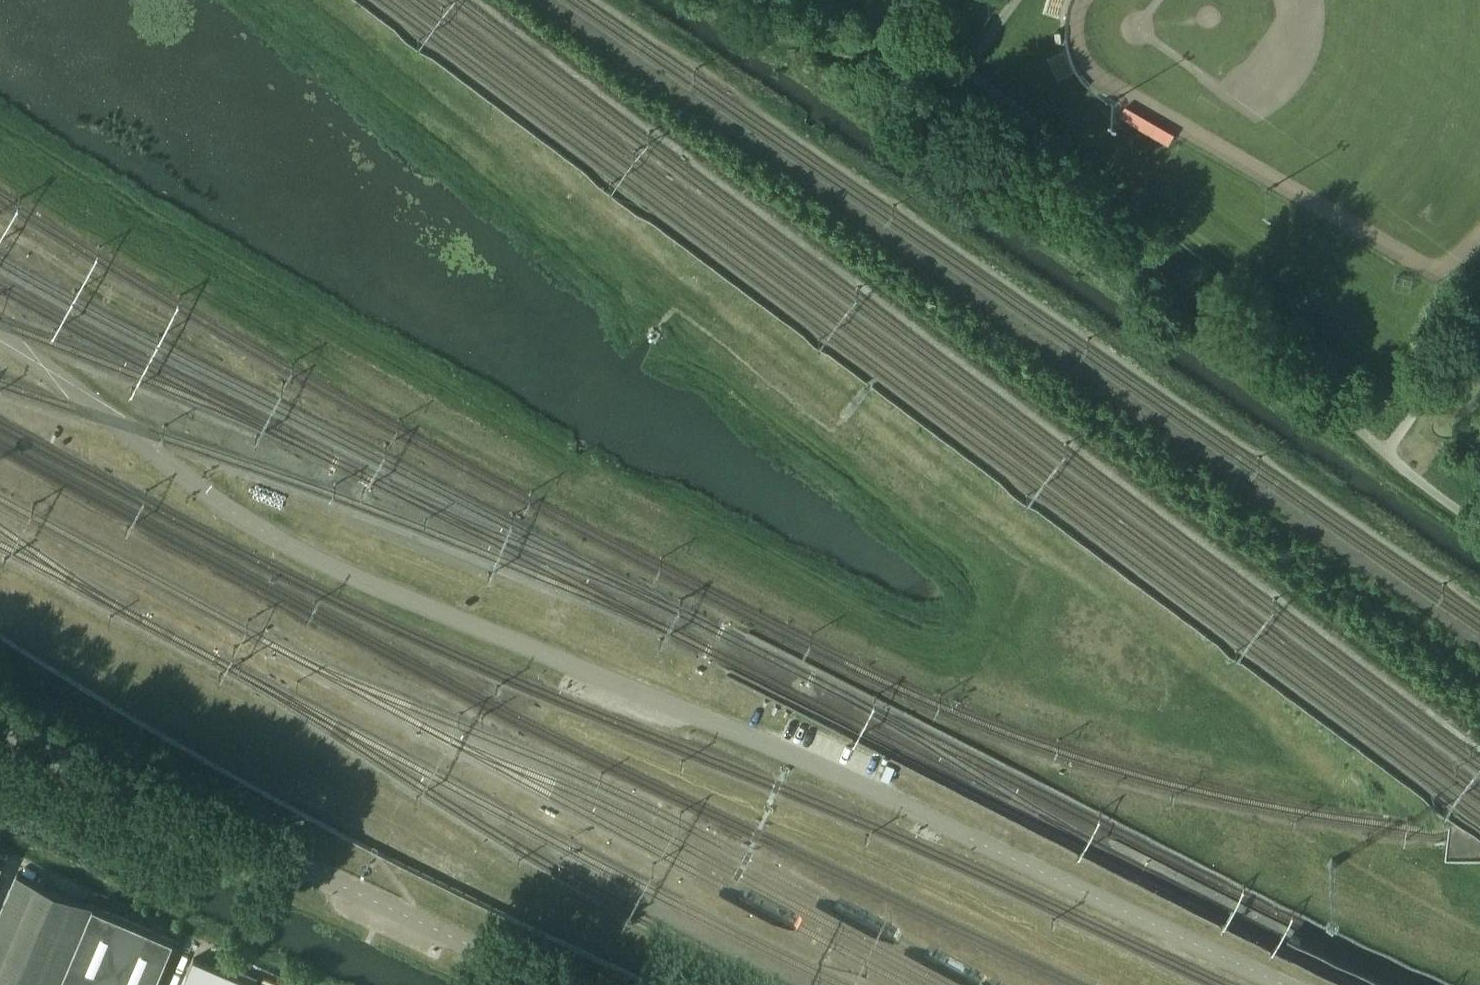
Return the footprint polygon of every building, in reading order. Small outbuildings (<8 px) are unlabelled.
[(91,907),(17,875),(0,914),(0,984),(58,984),(91,907)] [(58,984),(153,984),(172,939),(93,905),(92,907),(91,907),(58,984)] [(182,984),(257,984),(194,958),(182,984)]
